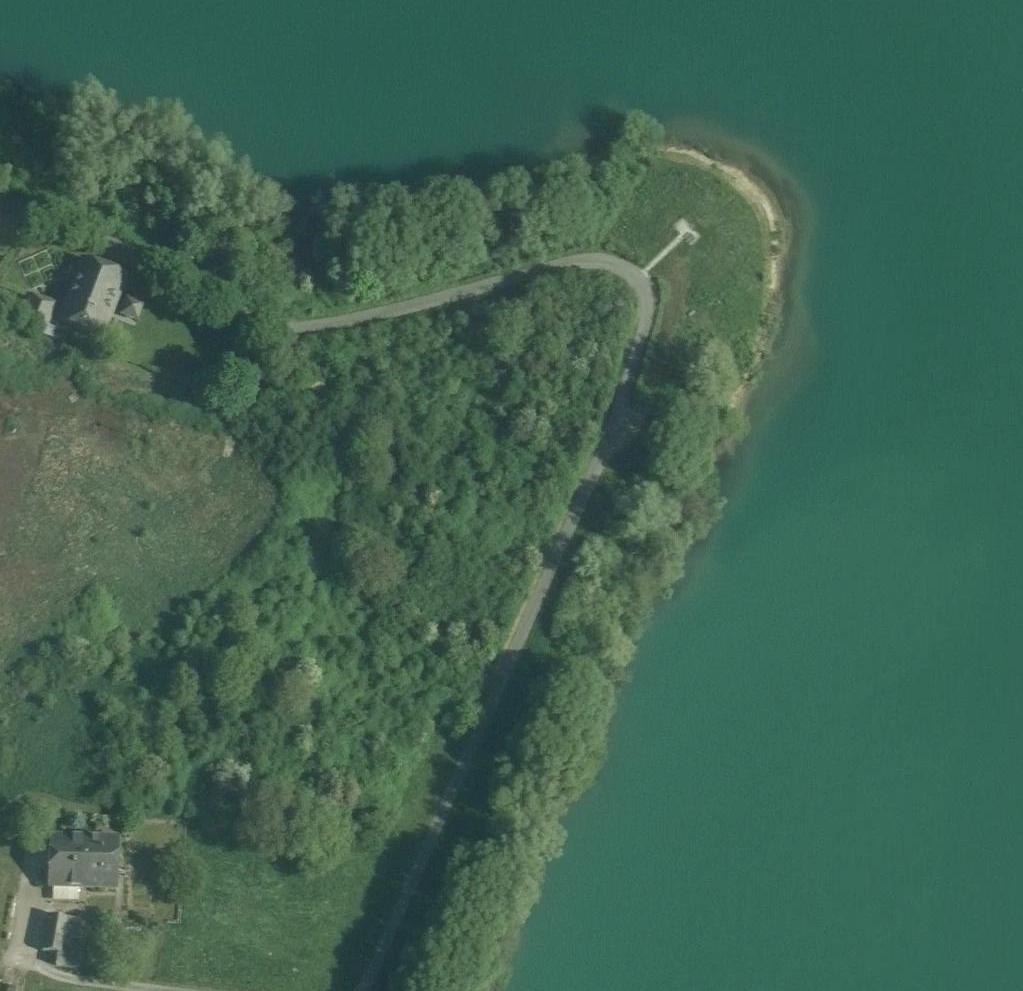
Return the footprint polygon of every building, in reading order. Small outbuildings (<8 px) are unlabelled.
[(126,278),(82,261),(58,322),(102,339),(126,278)] [(55,306),(30,297),(22,319),(46,328),(55,306)] [(116,840),(49,839),(48,890),(115,892),(116,840)] [(84,925),(49,918),(42,952),(52,954),(50,963),(75,968),(84,925)]
